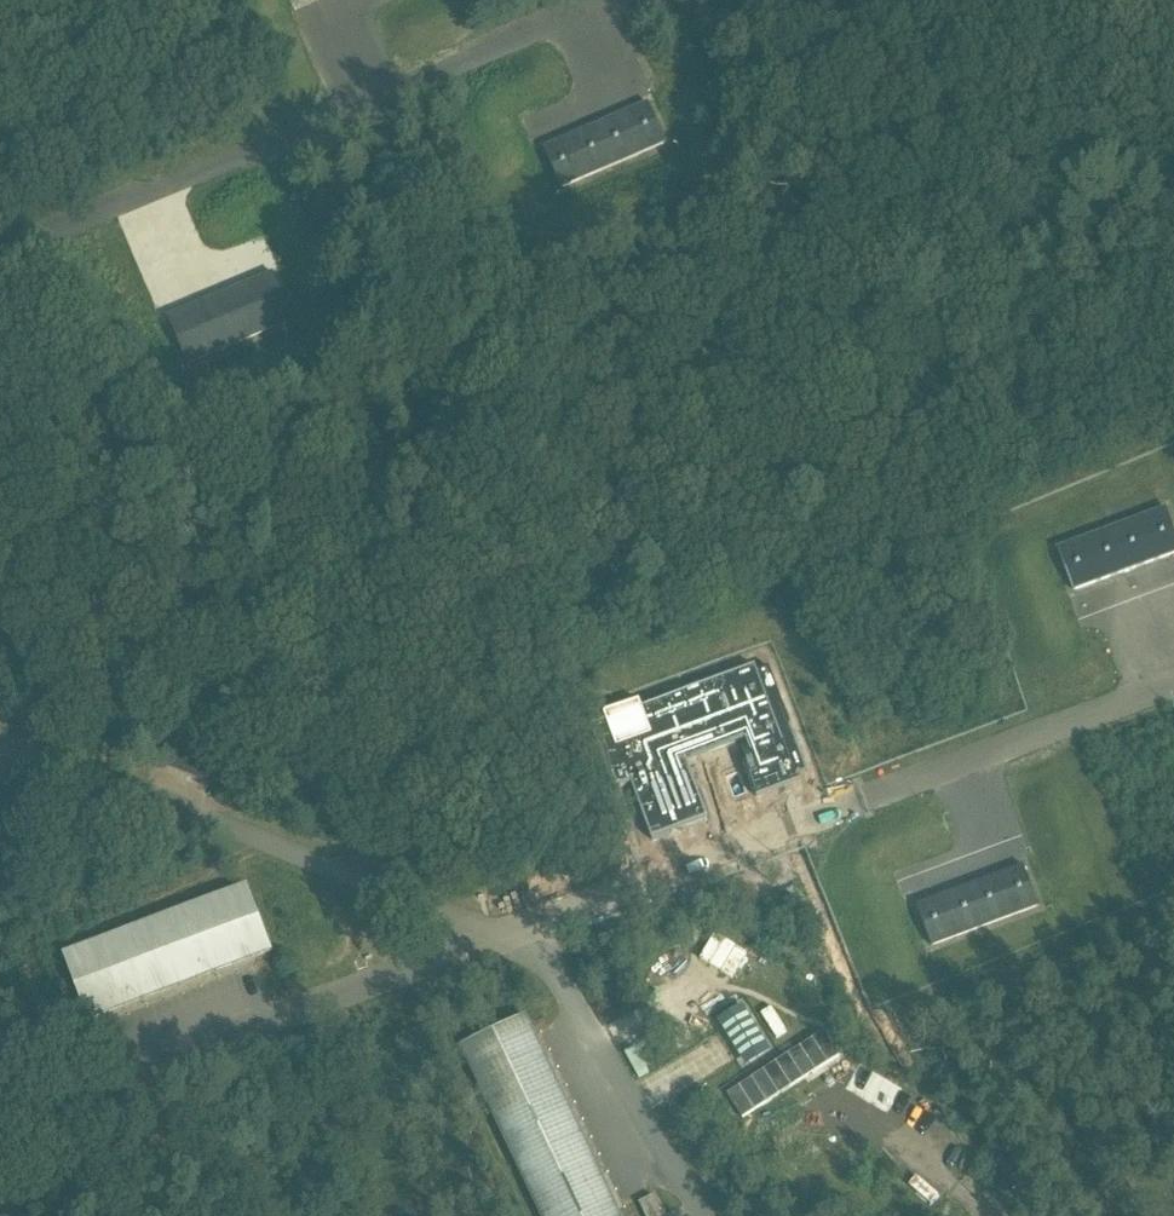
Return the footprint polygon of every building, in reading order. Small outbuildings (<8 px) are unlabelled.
[(543,149),(562,191),(668,146),(649,103),(543,149)] [(274,273),(168,316),(188,365),(294,322),(274,273)] [(1059,550),(1075,593),(1173,556),(1173,531),(1166,510),(1059,550)] [(758,672),(756,667),(643,709),(640,702),(607,714),(605,708),(583,716),(589,732),(593,731),(615,792),(632,786),(653,842),(709,821),(691,772),(688,773),(684,761),(746,739),(753,760),(744,764),(757,798),(799,783),(797,778),(809,774),(770,668),(758,672)] [(917,906),(933,951),(1041,911),(1024,866),(917,906)] [(88,1023),(274,953),(248,885),(63,956),(88,1023)] [(525,1180),(542,1215),(622,1215),(528,1018),(463,1048),(525,1180)] [(640,1204),(646,1215),(663,1215),(654,1197),(640,1204)]
